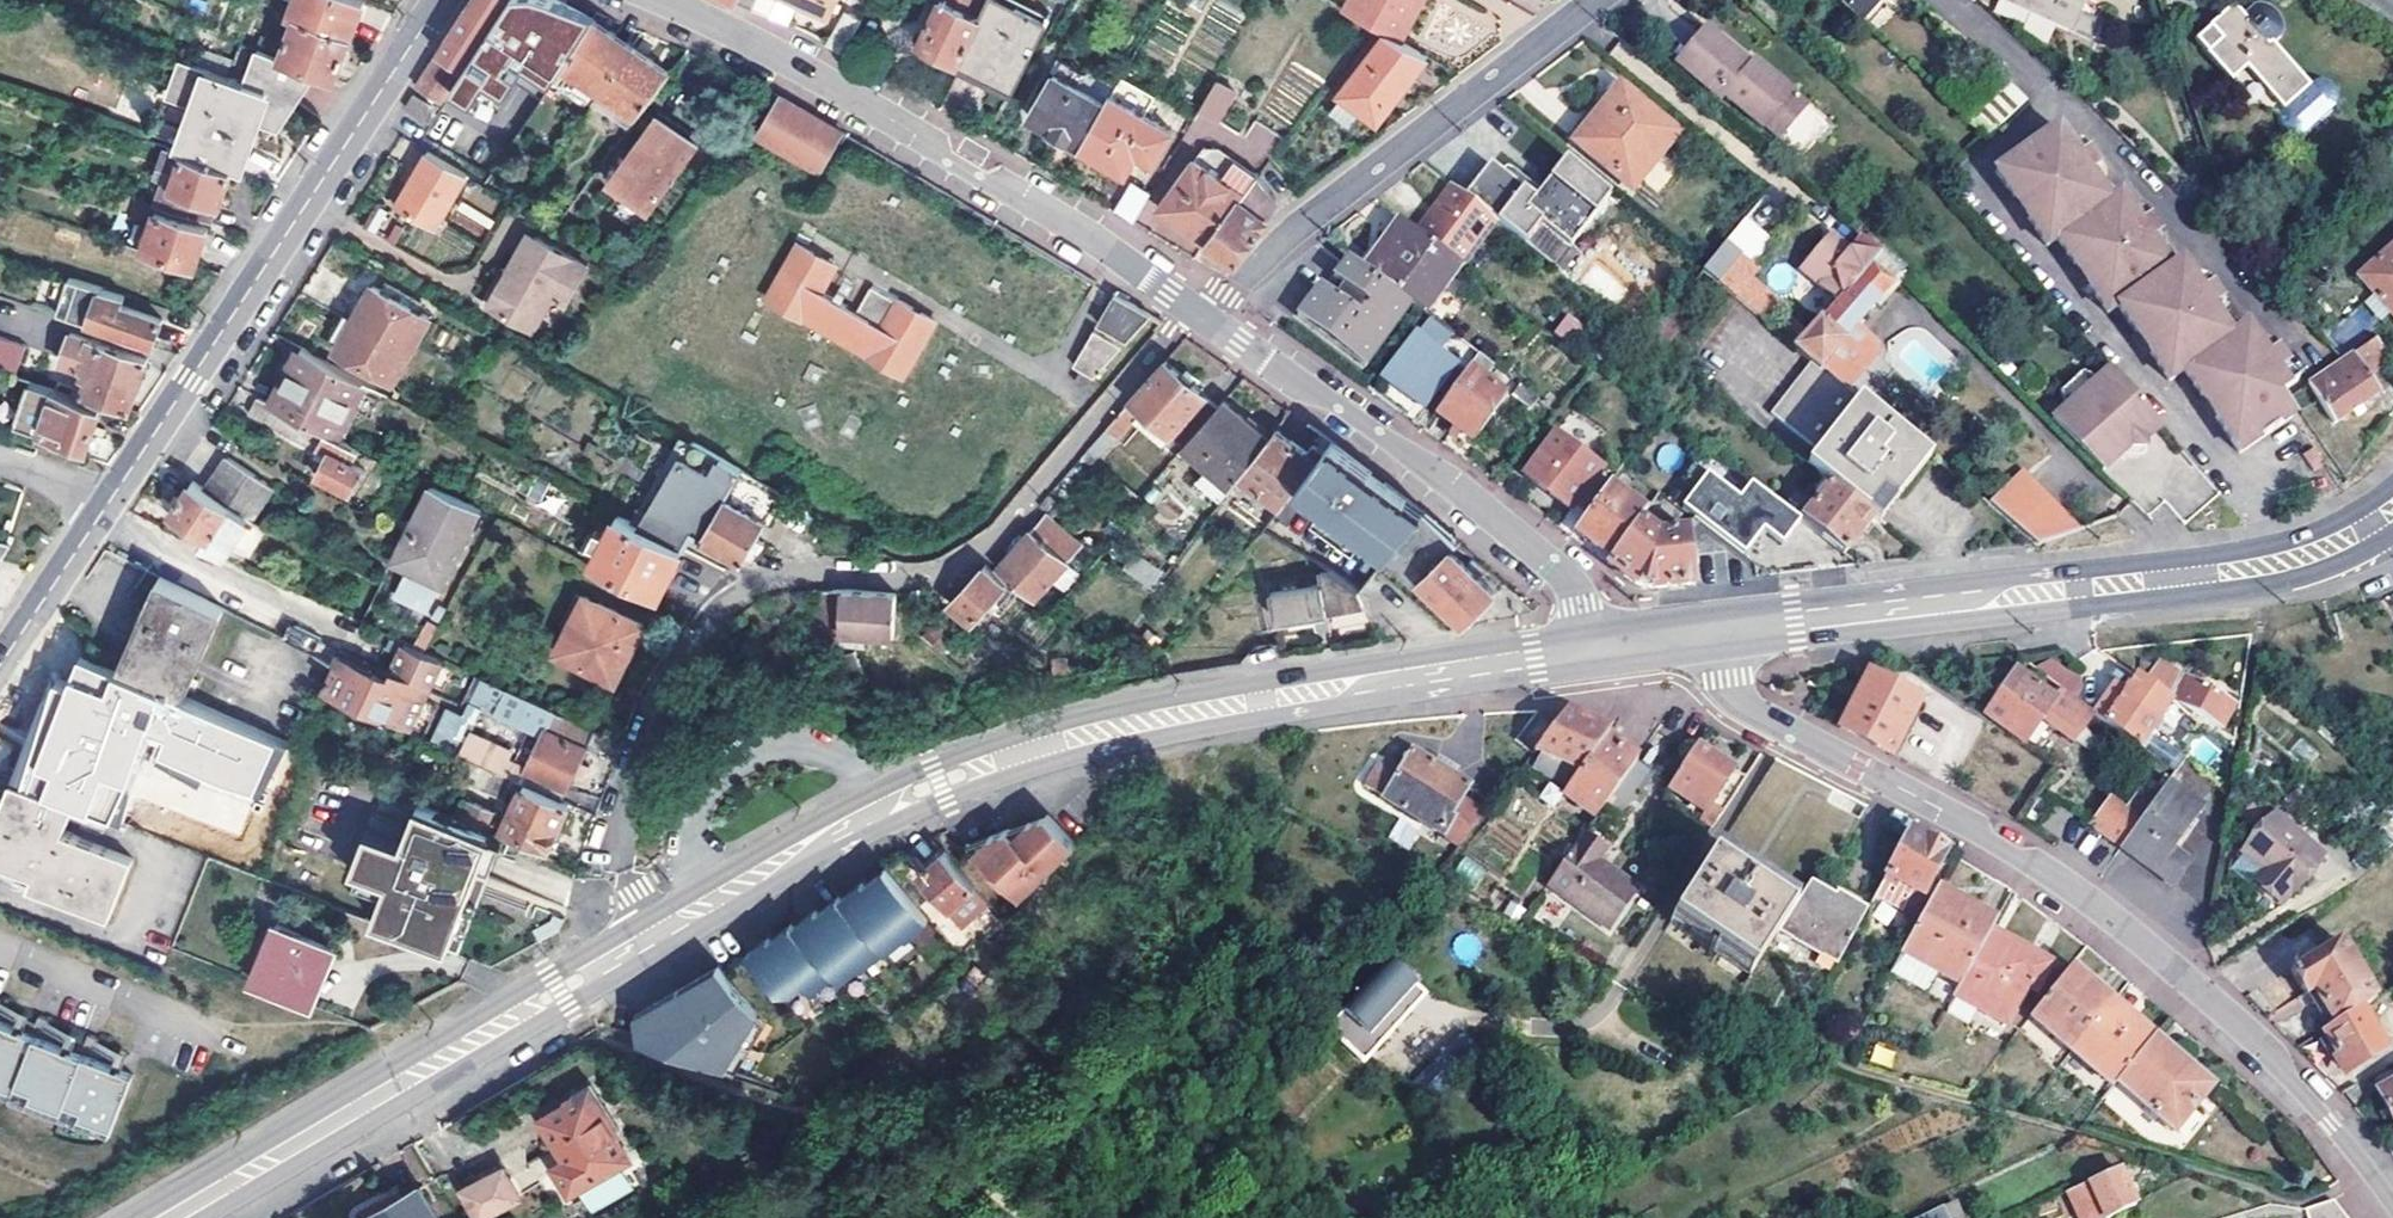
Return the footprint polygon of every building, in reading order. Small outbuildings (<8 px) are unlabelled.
[(291,14),(297,17),(351,37),(366,0),(297,0),(291,14)] [(510,0),(474,0),(454,30),(417,86),(444,104),(458,83),(470,64),(510,0)] [(553,83),(566,64),(594,21),(582,14),(569,4),(559,0),(510,0),(470,64),(488,76),(498,61),(521,77),(528,66),(553,83)] [(756,9),(760,0),(736,0),(756,9)] [(756,9),(790,25),(802,0),(760,0),(756,9)] [(833,14),(840,0),(802,0),(833,14)] [(919,45),(959,65),(994,0),(941,0),(945,2),(919,45)] [(1054,24),(1007,0),(994,0),(959,65),(1013,93),(1054,24)] [(1345,11),(1387,34),(1401,42),(1424,0),(1351,0),(1345,11)] [(1857,26),(1882,0),(1829,0),(1857,26)] [(2070,36),(2088,45),(2098,24),(2079,16),(2083,7),(2069,0),(1991,0),(2070,36)] [(2232,12),(2193,45),(2230,86),(2247,72),(2283,114),(2279,117),(2276,122),(2276,130),(2280,137),(2287,141),(2293,141),(2299,140),(2303,136),(2328,113),(2332,110),(2334,104),(2334,98),(2332,93),(2329,89),(2325,87),(2320,87),(2314,88),(2309,92),(2272,49),(2282,38),(2282,35),(2283,33),(2282,29),(2282,26),(2281,24),(2279,20),(2277,17),(2274,13),(2272,12),(2268,10),(2264,8),(2261,8),(2257,7),(2255,8),(2239,20),(2232,12)] [(851,14),(832,46),(845,54),(864,21),(851,14)] [(315,69),(334,77),(351,37),(297,17),(281,56),(315,69)] [(603,90),(632,47),(594,21),(566,64),(603,90)] [(1401,42),(1387,34),(1341,96),(1379,123),(1431,57),(1401,42)] [(1753,72),(1712,37),(1684,68),(1726,104),(1730,98),(1783,145),(1818,105),(1765,58),(1753,72)] [(603,90),(640,115),(671,74),(632,47),(603,90)] [(258,48),(243,84),(226,78),(185,63),(174,96),(196,104),(181,153),(185,154),(234,171),(240,173),(261,114),(284,122),(315,69),(281,56),(258,48)] [(488,76),(470,64),(458,83),(499,109),(521,77),(498,61),(488,76)] [(1070,149),(1080,154),(1083,148),(1108,105),(1056,75),(1032,119),(1073,142),(1070,149)] [(1125,75),(1108,105),(1083,148),(1127,173),(1139,153),(1156,163),(1174,131),(1147,116),(1159,95),(1125,75)] [(1219,122),(1236,94),(1216,81),(1200,110),(1219,122)] [(1679,140),(1621,91),(1576,146),(1632,193),(1679,140)] [(403,107),(431,124),(441,110),(413,93),(403,107)] [(2022,107),(2009,96),(1974,134),(1986,145),(2022,107)] [(820,174),(843,137),(781,100),(759,139),(820,174)] [(658,117),(612,182),(652,211),(699,144),(658,117)] [(2053,245),(2109,208),(2087,176),(2073,156),(2055,132),(1991,176),(2012,206),(2023,221),(2044,251),(2053,245)] [(1216,136),(1199,160),(1245,193),(1263,168),(1216,136)] [(50,150),(48,157),(55,159),(57,153),(50,150)] [(430,150),(428,150),(409,184),(413,186),(400,209),(436,229),(469,173),(430,150)] [(2087,176),(2096,171),(2083,150),(2073,156),(2087,176)] [(155,207),(209,224),(214,207),(220,209),(234,171),(185,154),(172,193),(160,190),(155,207)] [(1453,192),(1482,214),(1512,238),(1529,216),(1557,241),(1598,191),(1555,154),(1522,193),(1516,189),(1478,159),(1453,192)] [(1196,158),(1162,207),(1208,241),(1245,193),(1199,160),(1196,158)] [(1245,193),(1208,241),(1214,245),(1234,260),(1242,254),(1286,197),(1263,168),(1245,193)] [(1423,207),(1406,229),(1447,260),(1482,214),(1453,192),(1441,182),(1423,207)] [(1134,185),(1118,213),(1135,223),(1152,195),(1134,185)] [(2115,309),(2172,271),(2151,241),(2140,225),(2122,199),(2109,208),(2053,245),(2073,272),(2084,287),(2105,316),(2115,309)] [(483,239),(494,220),(460,200),(449,220),(483,239)] [(2007,210),(2017,226),(2023,221),(2012,206),(2007,210)] [(157,212),(144,250),(196,266),(204,242),(208,243),(212,244),(216,234),(208,232),(209,228),(157,212)] [(1349,262),(1354,266),(1367,250),(1366,248),(1389,216),(1385,212),(1349,262)] [(1412,308),(1448,260),(1447,260),(1406,229),(1389,216),(1366,248),(1367,250),(1354,266),(1404,303),(1412,308)] [(2151,241),(2158,236),(2147,219),(2140,225),(2151,241)] [(503,280),(488,306),(534,332),(556,295),(569,303),(590,268),(534,235),(521,257),(526,261),(512,285),(503,280)] [(1882,266),(1863,248),(1851,262),(1831,244),(1799,278),(1838,313),(1882,266)] [(803,246),(772,298),(905,376),(937,323),(875,287),(858,315),(822,292),(836,266),(803,246)] [(2362,277),(2392,313),(2392,250),(2362,277)] [(1729,251),(1703,279),(1737,306),(1753,289),(1762,279),(1729,251)] [(1349,262),(1338,254),(1322,273),(1330,280),(1327,285),(1323,289),(1314,282),(1289,314),(1358,364),(1404,303),(1354,266),(1349,262)] [(1882,266),(1838,313),(1821,330),(1819,329),(1808,340),(1795,353),(1811,366),(1846,394),(1879,359),(1879,351),(1859,331),(1903,285),(1882,266)] [(2183,372),(2233,336),(2216,312),(2201,293),(2181,266),(2172,271),(2115,309),(2136,338),(2148,355),(2169,382),(2183,372)] [(2067,276),(2079,292),(2084,287),(2073,272),(2067,276)] [(60,318),(113,335),(113,332),(154,345),(162,323),(119,308),(122,300),(73,283),(60,318)] [(376,284),(336,349),(395,381),(433,316),(376,284)] [(2216,312),(2224,306),(2209,286),(2201,293),(2216,312)] [(1753,289),(1737,306),(1771,334),(1786,317),(1753,289)] [(1151,316),(1117,296),(1100,326),(1129,341),(1151,316)] [(1568,343),(1584,325),(1568,312),(1553,330),(1568,343)] [(1442,331),(1428,320),(1382,383),(1421,411),(1454,368),(1429,349),(1442,331)] [(2244,327),(2233,336),(2183,372),(2203,400),(2216,417),(2243,454),(2293,416),(2278,396),(2298,380),(2277,350),(2266,356),(2256,342),(2244,327)] [(1125,347),(1097,331),(1077,366),(1087,372),(1081,382),(1090,386),(1095,377),(1098,378),(1125,347)] [(90,382),(85,397),(104,403),(130,412),(148,360),(70,333),(60,363),(86,372),(83,380),(90,382)] [(1795,353),(1808,340),(1801,335),(1788,348),(1795,353)] [(2266,335),(2256,342),(2266,356),(2277,350),(2266,335)] [(16,378),(26,347),(0,338),(0,373),(16,378)] [(2130,342),(2143,359),(2148,355),(2136,338),(2130,342)] [(2340,363),(2308,386),(2336,424),(2355,411),(2359,416),(2366,410),(2362,404),(2382,390),(2372,377),(2392,363),(2376,339),(2340,363)] [(303,348),(274,404),(337,436),(364,380),(303,348)] [(1478,358),(1435,416),(1471,442),(1505,397),(1480,378),(1490,366),(1478,358)] [(1215,408),(1163,362),(1104,430),(1117,441),(1141,414),(1170,438),(1185,421),(1196,431),(1215,408)] [(1816,452),(1806,466),(1831,485),(1873,517),(1887,500),(1924,457),(1846,394),(1811,366),(1770,415),(1816,452)] [(2075,423),(2063,436),(2115,485),(2139,459),(2155,458),(2155,450),(2170,433),(2118,378),(2105,392),(2102,394),(2102,401),(2085,420),(2077,420),(2075,423)] [(103,408),(31,384),(17,427),(42,434),(41,438),(39,442),(63,450),(65,443),(89,450),(103,408)] [(2089,385),(2068,407),(2075,423),(2077,420),(2085,420),(2102,401),(2102,394),(2105,392),(2089,385)] [(1520,388),(1511,401),(1513,403),(1498,424),(1525,445),(1543,421),(1528,409),(1535,400),(1520,388)] [(274,404),(259,397),(251,415),(319,448),(314,459),(326,464),(320,476),(354,494),(367,470),(355,464),(362,449),(337,436),(274,404)] [(2197,404),(2209,421),(2216,417),(2203,400),(2197,404)] [(1223,498),(1237,479),(1267,440),(1219,403),(1215,408),(1196,431),(1180,449),(1222,483),(1215,492),(1223,498)] [(667,427),(620,514),(644,526),(673,476),(664,471),(674,452),(684,457),(693,442),(667,427)] [(1099,465),(1117,442),(1103,431),(1085,454),(1099,465)] [(1237,479),(1276,510),(1293,489),(1319,454),(1310,446),(1303,454),(1273,432),(1267,440),(1237,479)] [(1568,512),(1556,529),(1569,539),(1573,533),(1608,488),(1596,480),(1601,473),(1556,436),(1524,477),(1568,512)] [(673,476),(644,526),(686,549),(694,534),(704,540),(743,471),(693,442),(684,457),(674,452),(664,471),(673,476)] [(1376,478),(1329,442),(1319,454),(1293,489),(1317,507),(1312,516),(1353,548),(1360,540),(1385,559),(1424,514),(1376,478)] [(2323,465),(2311,449),(2301,457),(2313,472),(2323,465)] [(228,459),(208,493),(230,509),(234,508),(252,521),(253,521),(270,495),(274,488),(228,459)] [(1694,463),(1681,480),(1696,490),(1708,474),(1694,463)] [(743,471),(704,540),(745,562),(757,541),(784,496),(743,471)] [(1696,490),(1682,508),(1745,555),(1764,531),(1783,546),(1801,522),(1752,484),(1740,498),(1708,474),(1696,490)] [(230,509),(208,493),(194,483),(172,515),(229,554),(252,521),(234,508),(230,509)] [(481,508),(433,484),(394,560),(443,584),(481,508)] [(1606,566),(1639,522),(1646,513),(1610,485),(1608,488),(1573,533),(1585,542),(1596,551),(1592,556),(1606,566)] [(1843,555),(1873,517),(1831,485),(1802,523),(1841,553),(1843,555)] [(2079,543),(2017,492),(1997,516),(2036,547),(2079,543)] [(644,526),(620,514),(594,565),(660,598),(673,572),(686,549),(644,526)] [(1385,559),(1383,560),(1414,589),(1420,582),(1427,589),(1464,622),(1481,603),(1492,592),(1450,551),(1457,544),(1438,527),(1424,514),(1385,559)] [(1079,546),(1044,515),(1016,547),(1014,545),(1012,542),(1006,549),(1011,553),(996,570),(1032,601),(1079,546)] [(1657,535),(1639,522),(1606,566),(1628,582),(1653,590),(1697,585),(1692,555),(1688,532),(1657,535)] [(1134,552),(1122,569),(1150,590),(1163,573),(1134,552)] [(982,570),(948,609),(968,626),(1002,587),(982,570)] [(226,606),(161,576),(120,671),(136,677),(165,689),(188,698),(226,606)] [(1354,592),(1339,582),(1271,592),(1275,622),(1316,615),(1317,626),(1328,623),(1328,619),(1326,611),(1333,610),(1361,605),(1354,592)] [(848,633),(844,592),(826,592),(826,595),(821,596),(824,634),(848,633)] [(893,593),(844,592),(848,633),(896,633),(894,593),(893,593)] [(586,596),(559,652),(617,681),(646,625),(586,596)] [(1326,611),(1328,619),(1334,618),(1333,610),(1326,611)] [(938,620),(921,640),(941,657),(962,633),(942,616),(938,620)] [(297,622),(290,636),(318,650),(324,635),(297,622)] [(445,658),(407,640),(394,668),(432,685),(445,658)] [(326,687),(413,728),(428,695),(427,695),(390,677),(350,659),(341,655),(326,687)] [(136,677),(120,671),(86,657),(81,668),(74,685),(60,679),(54,695),(47,693),(13,779),(77,804),(114,819),(145,744),(157,748),(150,763),(262,809),(290,740),(136,677)] [(1050,663),(1054,681),(1074,680),(1077,679),(1075,668),(1067,670),(1066,661),(1050,663)] [(2154,667),(2141,683),(2166,704),(2218,731),(2231,707),(2179,684),(2154,667)] [(394,668),(390,677),(427,695),(432,685),(394,668)] [(2016,673),(1985,721),(2023,747),(2040,723),(2072,745),(2091,718),(2059,694),(2056,699),(2025,678),(2016,673)] [(1866,677),(1840,729),(1866,742),(1889,754),(1916,703),(1866,677)] [(2113,684),(2091,718),(2136,752),(2150,729),(2166,704),(2141,683),(2133,677),(2122,691),(2113,684)] [(507,754),(500,769),(564,800),(597,729),(487,678),(477,701),(545,734),(530,766),(507,754)] [(1571,711),(1569,711),(1554,729),(1540,748),(1579,773),(1603,740),(1607,734),(1577,714),(1571,711)] [(1579,773),(1561,797),(1594,822),(1602,810),(1635,763),(1629,759),(1603,740),(1579,773)] [(1469,824),(1492,795),(1425,742),(1411,760),(1392,744),(1376,764),(1396,780),(1394,783),(1425,809),(1424,811),(1447,830),(1449,827),(1460,835),(1469,824)] [(1745,782),(1696,749),(1671,788),(1705,811),(1698,822),(1712,832),(1745,782)] [(500,769),(475,758),(466,778),(507,798),(511,789),(521,794),(506,829),(549,849),(551,847),(556,850),(577,806),(564,800),(500,769)] [(1651,776),(1635,763),(1602,810),(1624,826),(1644,797),(1639,793),(1651,776)] [(1822,859),(1832,862),(1866,810),(1857,806),(1774,766),(1673,921),(1754,970),(1778,930),(1808,882),(1822,859)] [(2117,847),(2155,797),(2125,774),(2087,825),(2117,847)] [(13,779),(0,812),(0,868),(19,876),(18,879),(29,885),(27,889),(111,921),(135,860),(66,833),(77,804),(13,779)] [(2198,810),(2165,784),(2155,797),(2117,847),(2170,886),(2185,865),(2176,858),(2167,851),(2198,810)] [(1492,795),(1469,824),(1476,829),(1499,800),(1492,795)] [(416,798),(404,826),(409,828),(420,800),(416,798)] [(463,819),(420,800),(409,828),(404,826),(375,814),(354,868),(389,882),(373,921),(429,944),(458,955),(490,879),(479,875),(488,853),(498,857),(506,838),(491,831),(463,819)] [(471,800),(463,819),(491,831),(499,813),(471,800)] [(991,839),(977,852),(1021,898),(1077,844),(1073,840),(1053,819),(1048,814),(1035,827),(1031,823),(1023,831),(1017,837),(1009,829),(988,837),(991,839)] [(1048,814),(1009,829),(1017,837),(1023,831),(1031,823),(1035,827),(1048,814)] [(2243,854),(2259,869),(2267,877),(2259,885),(2280,905),(2323,860),(2278,817),(2243,854)] [(1409,848),(1419,831),(1400,819),(1389,837),(1409,848)] [(988,837),(969,844),(977,852),(991,839),(988,837)] [(1908,839),(1883,884),(1896,892),(1899,886),(1922,899),(1927,891),(1947,856),(1925,844),(1923,847),(1908,839)] [(1605,858),(1580,841),(1545,890),(1606,932),(1632,894),(1597,869),(1605,858)] [(980,882),(950,849),(945,854),(923,873),(954,907),(968,923),(995,898),(980,882)] [(498,857),(488,853),(479,875),(490,879),(491,876),(498,857)] [(1477,887),(1486,869),(1461,856),(1452,875),(1477,887)] [(873,882),(869,885),(911,934),(913,936),(934,918),(889,869),(873,882)] [(2252,877),(2259,885),(2267,877),(2259,869),(2252,877)] [(869,885),(866,881),(849,895),(846,898),(888,949),(890,951),(911,934),(869,885)] [(1808,882),(1778,930),(1838,966),(1867,913),(1830,892),(1829,894),(1808,882)] [(1936,896),(1927,891),(1922,899),(1899,886),(1896,892),(1883,884),(1875,898),(1922,923),(1936,896)] [(1830,892),(1867,913),(1870,906),(1834,885),(1830,892)] [(846,898),(843,895),(826,909),(822,912),(866,964),(868,967),(888,949),(846,898)] [(1922,923),(1902,959),(1960,993),(1990,937),(1994,929),(1936,896),(1922,923)] [(822,912),(819,909),(802,923),(798,926),(838,973),(845,981),(866,964),(822,912)] [(2359,1010),(2373,1001),(2336,942),(2319,952),(2300,920),(2268,940),(2324,1031),(2359,1010)] [(798,926),(795,922),(777,937),(774,940),(810,982),(817,991),(838,973),(798,926)] [(278,924),(256,980),(309,1002),(332,946),(278,924)] [(774,940),(771,936),(754,950),(750,953),(781,990),(799,991),(810,982),(774,940)] [(1990,937),(1960,993),(1956,998),(2008,1028),(2029,992),(2035,996),(2049,972),(1990,937)] [(1386,962),(1326,1027),(1348,1047),(1362,1060),(1422,996),(1386,962)] [(766,1008),(719,965),(683,986),(634,1013),(638,1034),(724,1061),(766,1008)] [(2032,1021),(2073,1054),(2111,1008),(2071,974),(2032,1021)] [(1762,987),(1751,980),(1743,993),(1754,1000),(1762,987)] [(776,1017),(766,1008),(724,1061),(737,1066),(776,1017)] [(2111,1008),(2073,1054),(2116,1091),(2120,1087),(2154,1045),(2111,1008)] [(2324,1031),(2321,1033),(2346,1074),(2384,1051),(2359,1010),(2324,1031)] [(0,1019),(0,1089),(13,1095),(17,1084),(32,1091),(28,1101),(62,1115),(66,1104),(81,1110),(76,1121),(110,1135),(135,1072),(0,1019)] [(1863,1032),(1853,1026),(1847,1036),(1857,1042),(1863,1032)] [(1338,1058),(1348,1047),(1326,1027),(1317,1038),(1338,1058)] [(1889,1067),(1895,1051),(1876,1043),(1870,1060),(1889,1067)] [(2211,1092),(2154,1045),(2120,1087),(2176,1135),(2211,1092)] [(2392,1127),(2392,1083),(2374,1092),(2392,1127)] [(590,1089),(544,1116),(557,1140),(527,1158),(552,1202),(629,1156),(590,1089)] [(493,1147),(473,1159),(490,1187),(509,1175),(493,1147)] [(2105,1217),(2119,1217),(2135,1210),(2117,1173),(2089,1186),(2105,1217)] [(364,1217),(440,1217),(421,1184),(364,1217)] [(2089,1186),(2074,1193),(2086,1217),(2105,1217),(2089,1186)] [(2332,1200),(2303,1213),(2305,1217),(2345,1217),(2332,1200)] [(1229,1217),(1246,1217),(1237,1210),(1229,1217)]
